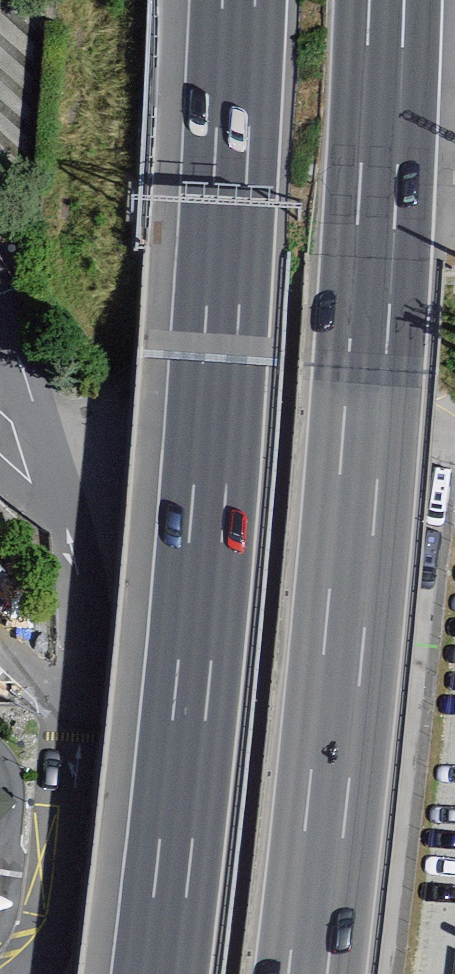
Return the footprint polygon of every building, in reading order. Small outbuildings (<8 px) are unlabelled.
[(18,800),(0,784),(0,820),(18,800)]
